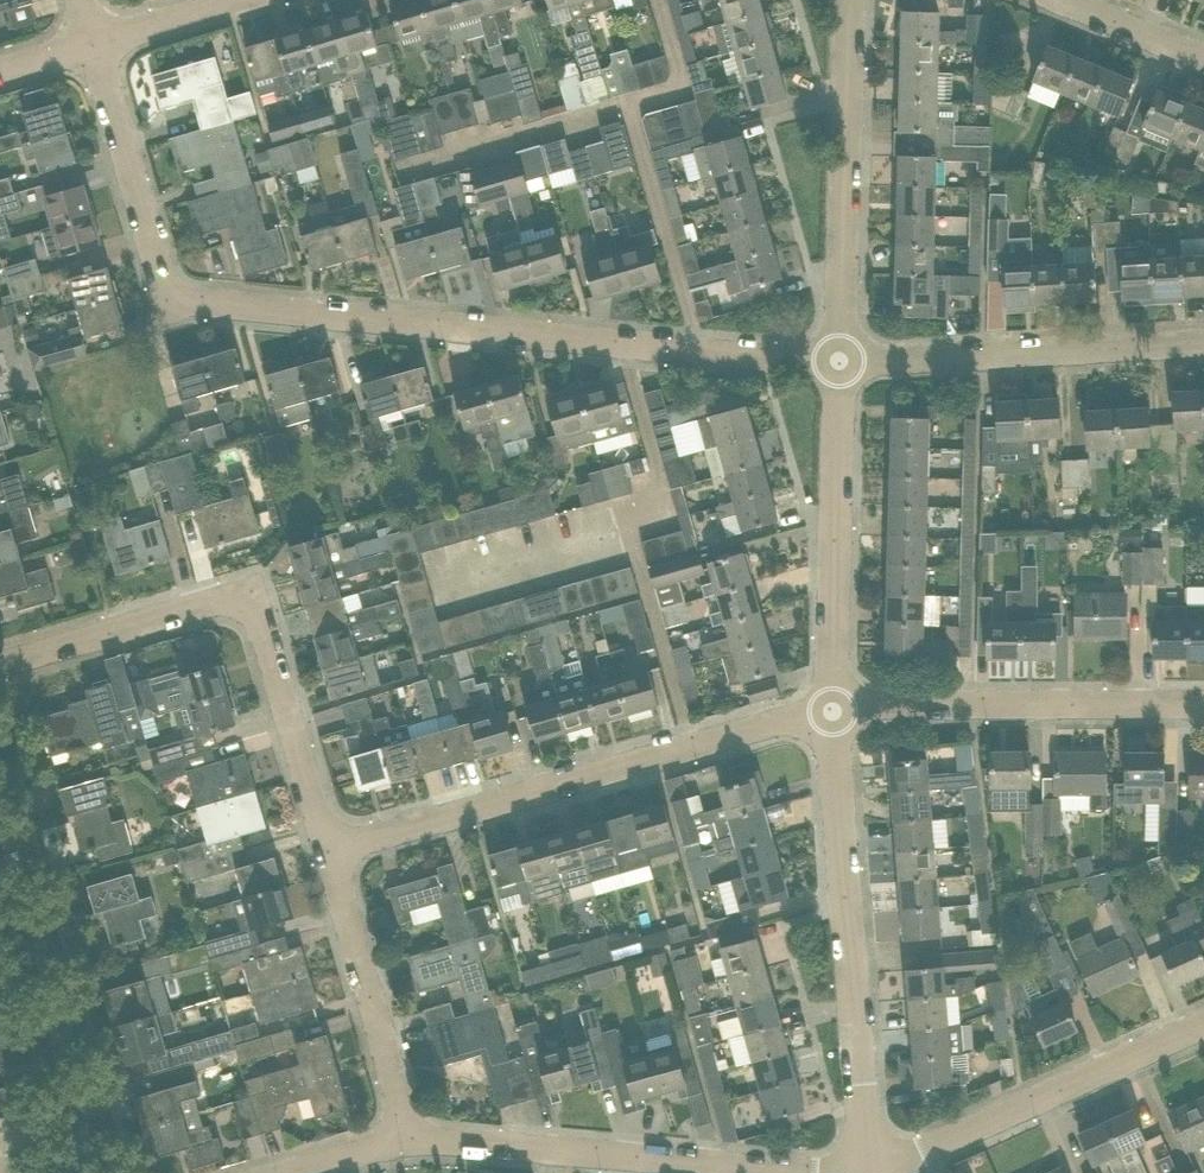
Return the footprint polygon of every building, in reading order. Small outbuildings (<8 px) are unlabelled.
[(31,2),(30,0),(0,0),(0,11),(31,2)] [(436,47),(423,0),(392,0),(393,4),(391,5),(401,39),(418,34),(424,52),(436,47)] [(461,21),(455,0),(423,0),(436,47),(442,63),(458,58),(448,25),(461,21)] [(507,64),(504,55),(505,55),(500,37),(499,38),(488,0),(455,0),(461,21),(479,15),(495,68),(507,64)] [(500,37),(513,33),(505,8),(523,3),(522,0),(488,0),(499,38),(500,37)] [(580,0),(547,0),(550,9),(548,9),(552,25),(572,18),(576,34),(575,34),(579,46),(575,47),(584,79),(580,80),(587,103),(610,96),(585,14),(584,15),(580,0)] [(584,15),(585,14),(616,5),(614,0),(580,0),(584,15)] [(635,8),(648,4),(647,0),(632,0),(635,8)] [(726,22),(763,11),(759,0),(701,0),(705,11),(721,6),(726,22)] [(964,8),(964,0),(949,0),(949,8),(964,8)] [(670,7),(678,35),(689,32),(681,4),(670,7)] [(352,74),(359,98),(366,120),(379,115),(379,116),(391,112),(387,99),(376,102),(366,70),(367,70),(362,51),(378,46),(368,11),(366,12),(365,10),(362,8),(351,11),(350,14),(350,17),(336,21),(352,74)] [(729,34),(734,50),(771,40),(769,35),(775,33),(771,19),(765,21),(763,11),(726,22),(713,26),(716,38),(729,34)] [(903,12),(902,42),(939,43),(955,44),(955,30),(939,30),(939,13),(903,12)] [(974,44),(974,45),(986,45),(987,14),(968,14),(967,43),(974,44)] [(339,78),(352,74),(336,21),(306,30),(316,65),(333,60),(339,78)] [(300,69),(316,65),(306,30),(305,28),(302,26),(291,29),(289,32),(290,35),(276,39),(292,92),(305,88),(300,69)] [(678,35),(686,63),(697,60),(689,32),(678,35)] [(278,96),(292,92),(276,39),(246,48),(256,81),(272,77),(278,96)] [(734,50),(742,79),(779,69),(771,40),(734,50)] [(902,42),(901,72),(938,73),(939,43),(902,42)] [(974,45),(973,74),(986,74),(986,45),(974,45)] [(1034,82),(1062,93),(1077,57),(1049,46),(1034,82)] [(514,89),(521,114),(524,123),(543,117),(526,62),(522,63),(518,51),(505,55),(504,55),(507,64),(514,89)] [(664,55),(632,64),(639,88),(667,81),(670,74),(664,55)] [(194,101),(202,129),(234,120),(216,57),(152,75),(162,110),(194,101)] [(1062,93),(1090,105),(1105,69),(1077,57),(1062,93)] [(686,63),(694,92),(714,87),(715,86),(712,76),(702,79),(697,60),(686,63)] [(639,88),(632,64),(615,69),(622,93),(639,88)] [(779,69),(742,79),(751,108),(787,98),(779,69)] [(1105,69),(1090,105),(1118,116),(1133,80),(1105,69)] [(901,72),(900,102),(938,103),(938,73),(901,72)] [(986,74),(973,74),(973,102),(991,103),(991,74),(986,74)] [(1005,111),(1018,117),(1028,91),(1015,85),(1005,111)] [(450,93),(460,128),(479,123),(474,101),(475,101),(470,87),(450,93)] [(696,99),(695,99),(704,133),(705,133),(705,134),(732,126),(728,112),(722,114),(714,87),(694,92),(696,99)] [(22,146),(69,133),(60,102),(50,105),(45,88),(25,94),(30,111),(24,113),(28,129),(0,137),(0,152),(22,146)] [(492,123),(521,114),(514,89),(485,98),(492,123)] [(1144,126),(1172,138),(1187,102),(1185,101),(1187,96),(1171,89),(1169,95),(1158,90),(1144,126)] [(411,117),(421,152),(443,146),(440,134),(460,128),(450,93),(429,98),(433,111),(412,117),(411,117)] [(346,102),(352,123),(352,124),(361,121),(366,120),(359,98),(346,102)] [(695,99),(676,104),(686,138),(688,138),(687,137),(704,133),(695,99)] [(896,109),(895,117),(897,120),(900,120),(900,131),(919,132),(918,139),(936,139),(935,144),(941,144),(941,146),(990,148),(991,131),(984,130),(954,129),(954,119),(937,119),(938,103),(900,102),(900,107),(898,107),(896,109)] [(1200,149),(1203,139),(1203,109),(1187,102),(1172,138),(1200,149)] [(676,104),(658,109),(668,146),(680,142),(680,140),(686,138),(676,104)] [(329,105),(299,114),(304,132),(334,123),(329,105)] [(642,119),(651,151),(668,146),(658,109),(646,113),(642,119)] [(391,112),(379,116),(392,160),(421,152),(411,117),(412,117),(411,113),(392,117),(391,112)] [(304,132),(299,114),(268,123),(273,141),(304,132)] [(212,163),(220,192),(220,193),(253,184),(234,120),(202,129),(170,138),(180,173),(212,163)] [(603,140),(586,145),(595,175),(613,169),(610,157),(632,151),(624,123),(621,124),(619,120),(599,126),(603,140)] [(351,123),(358,148),(362,161),(375,156),(372,143),(369,144),(361,121),(352,124),(352,123),(351,123)] [(1102,151),(1116,157),(1127,131),(1113,125),(1102,151)] [(315,140),(318,151),(350,142),(347,130),(315,140)] [(1127,131),(1116,157),(1128,162),(1139,136),(1127,131)] [(77,163),(69,133),(22,146),(27,160),(36,157),(41,173),(77,163)] [(693,149),(702,178),(750,164),(742,135),(693,149)] [(317,164),(309,136),(267,149),(273,168),(282,165),(285,173),(317,164)] [(564,138),(541,145),(549,173),(572,166),(568,150),(564,138)] [(651,151),(662,190),(674,186),(667,159),(684,154),(680,142),(668,146),(651,151)] [(595,175),(586,145),(568,150),(572,166),(576,180),(595,175)] [(990,148),(941,146),(941,159),(977,161),(977,170),(989,171),(990,148)] [(358,148),(341,153),(353,196),(370,191),(362,161),(358,148)] [(899,155),(898,185),(936,186),(937,156),(899,155)] [(518,157),(499,163),(509,196),(528,191),(529,190),(518,157)] [(1035,159),(1032,174),(1043,176),(1046,162),(1035,159)] [(509,196),(499,163),(483,167),(481,162),(468,167),(480,205),(509,196)] [(716,185),(721,203),(758,192),(750,164),(702,178),(705,188),(716,185)] [(1043,176),(1032,174),(1029,187),(1040,189),(1043,176)] [(15,192),(14,191),(10,176),(0,179),(0,197),(15,192)] [(434,176),(413,182),(425,222),(439,217),(435,205),(442,203),(434,176)] [(1153,190),(1153,191),(1167,194),(1167,193),(1168,182),(1154,180),(1153,190)] [(425,222),(413,182),(392,188),(400,215),(380,220),(388,248),(400,244),(410,279),(439,271),(428,235),(425,222)] [(220,193),(220,192),(188,201),(198,235),(230,226),(245,276),(288,264),(278,226),(266,230),(253,184),(220,193)] [(43,197),(52,226),(93,215),(84,185),(43,197)] [(898,185),(898,214),(936,215),(936,186),(898,185)] [(662,190),(670,217),(681,214),(681,213),(682,213),(674,186),(662,190)] [(970,186),(970,216),(982,217),(983,187),(970,186)] [(21,207),(17,191),(14,191),(15,192),(0,197),(0,214),(21,207)] [(721,203),(729,232),(766,221),(758,192),(721,203)] [(1151,196),(1148,210),(1179,210),(1179,202),(1163,199),(1151,196)] [(350,221),(335,226),(334,226),(344,261),(377,251),(367,216),(364,217),(360,202),(346,207),(350,221)] [(598,257),(585,261),(596,298),(613,293),(614,296),(617,298),(625,296),(627,292),(626,289),(628,289),(606,215),(607,214),(605,206),(590,210),(596,233),(592,234),(598,257)] [(624,210),(607,214),(606,215),(628,289),(661,279),(650,242),(635,246),(624,210)] [(1107,249),(1105,221),(1103,221),(1102,210),(1091,210),(1092,222),(1090,222),(1092,250),(1107,249)] [(334,226),(335,226),(331,211),(311,217),(313,223),(299,227),(302,235),(312,271),(344,261),(334,226)] [(670,217),(678,246),(690,243),(689,241),(681,214),(670,217)] [(898,214),(897,244),(935,245),(936,215),(898,214)] [(93,215),(52,226),(42,229),(51,259),(102,245),(93,215)] [(970,216),(969,246),(981,246),(982,217),(970,216)] [(988,250),(1006,250),(1007,219),(988,218),(988,250)] [(1107,249),(1122,248),(1119,220),(1105,221),(1107,249)] [(729,232),(736,258),(737,260),(774,249),(766,221),(729,232)] [(462,225),(428,235),(439,271),(472,261),(462,225)] [(533,225),(519,229),(534,279),(567,270),(554,226),(535,232),(533,225)] [(534,279),(519,229),(503,234),(502,232),(486,236),(501,289),(534,279)] [(1036,304),(1034,266),(1032,239),(1020,240),(1020,255),(1002,256),(1005,306),(1007,306),(1008,311),(1026,310),(1026,305),(1036,304)] [(678,246),(686,274),(697,271),(700,270),(692,240),(689,241),(690,243),(678,246)] [(1154,297),(1152,257),(1151,243),(1138,243),(1139,258),(1121,259),(1123,299),(1126,299),(1126,305),(1144,304),(1144,298),(1154,297)] [(897,244),(896,273),(934,274),(935,245),(897,244)] [(969,246),(968,275),(980,276),(981,246),(969,246)] [(737,260),(736,258),(729,260),(732,271),(729,272),(735,292),(782,278),(774,249),(737,260)] [(1182,255),(1184,296),(1203,294),(1203,254),(1182,255)] [(1182,255),(1152,257),(1154,297),(1156,297),(1157,302),(1174,301),(1174,296),(1184,296),(1182,255)] [(3,267),(8,284),(41,274),(36,257),(3,267)] [(1063,262),(1063,264),(1066,302),(1096,301),(1094,260),(1063,262)] [(1063,264),(1034,266),(1036,304),(1066,302),(1063,264)] [(69,278),(77,308),(117,297),(108,267),(69,278)] [(697,271),(686,274),(698,314),(708,311),(704,300),(705,300),(697,271)] [(934,274),(896,273),(895,304),(907,304),(907,316),(948,318),(949,275),(934,274)] [(41,274),(8,284),(12,299),(13,298),(18,315),(31,311),(26,294),(45,289),(41,274)] [(980,276),(968,275),(967,305),(980,306),(980,276)] [(117,297),(77,308),(82,325),(69,329),(72,341),(67,342),(65,336),(27,347),(33,370),(87,354),(82,339),(125,327),(117,297)] [(19,322),(13,303),(0,307),(0,328),(19,322)] [(35,328),(26,331),(29,342),(38,339),(35,328)] [(236,348),(204,357),(214,390),(246,381),(236,348)] [(214,390),(204,357),(172,366),(186,413),(200,408),(196,395),(214,390)] [(330,357),(298,366),(308,400),(340,390),(330,357)] [(281,426),(312,417),(311,413),(312,413),(307,400),(308,400),(298,366),(266,375),(281,426)] [(425,366),(392,375),(402,409),(434,399),(425,366)] [(402,409),(392,375),(361,384),(370,418),(402,409)] [(519,375),(486,385),(503,443),(504,443),(535,433),(527,411),(529,410),(519,375)] [(597,384),(580,389),(595,442),(599,440),(599,439),(626,431),(613,385),(599,389),(597,384)] [(503,443),(486,385),(455,393),(467,436),(481,432),(483,438),(485,437),(489,450),(504,445),(504,443),(503,443)] [(595,442),(580,389),(562,394),(564,399),(549,403),(563,451),(595,442)] [(1174,392),(1176,430),(1203,428),(1203,390),(1174,392)] [(997,402),(994,402),(998,455),(1016,453),(1017,458),(1031,457),(1030,439),(1027,400),(1017,400),(1017,395),(999,396),(999,401),(997,402)] [(1058,398),(1027,400),(1030,439),(1060,437),(1058,398)] [(236,415),(231,401),(216,406),(221,419),(236,415)] [(39,402),(25,406),(29,420),(43,416),(39,402)] [(717,444),(718,446),(754,435),(746,406),(697,420),(705,448),(717,444)] [(1148,407),(1117,409),(1119,448),(1150,446),(1148,407)] [(1119,448),(1117,409),(1086,411),(1089,450),(1119,448)] [(312,417),(324,456),(338,452),(325,410),(312,413),(311,413),(312,417)] [(10,443),(1,411),(0,412),(0,446),(10,443)] [(651,419),(663,461),(680,457),(679,455),(668,415),(651,419)] [(892,417),(892,446),(929,447),(930,418),(892,417)] [(965,417),(964,448),(975,449),(976,417),(965,417)] [(170,423),(179,455),(212,446),(206,426),(191,431),(187,418),(170,423)] [(419,419),(406,422),(410,436),(424,432),(419,419)] [(381,447),(388,445),(380,421),(361,427),(368,450),(372,464),(385,460),(381,447)] [(410,436),(406,422),(392,426),(396,440),(410,436)] [(263,436),(271,464),(291,459),(283,431),(263,436)] [(718,446),(726,474),(763,464),(754,435),(718,446)] [(892,446),(891,476),(928,477),(929,447),(892,446)] [(964,448),(963,478),(975,478),(975,449),(964,448)] [(1177,452),(1164,453),(1166,482),(1179,481),(1177,452)] [(1166,482),(1164,453),(1149,453),(1151,482),(1166,482)] [(689,454),(680,457),(663,461),(671,490),(682,487),(681,485),(696,481),(689,454)] [(179,455),(161,460),(169,488),(187,482),(179,455)] [(1089,457),(1075,458),(1077,487),(1091,486),(1089,457)] [(630,462),(633,475),(646,471),(643,458),(630,462)] [(1077,487),(1075,458),(1060,459),(1062,488),(1077,487)] [(169,488),(161,460),(142,465),(151,493),(169,488)] [(625,462),(602,468),(611,499),(633,492),(625,462)] [(726,474),(733,500),(770,490),(763,464),(726,474)] [(981,493),(996,493),(997,464),(982,464),(981,493)] [(611,499),(602,468),(589,472),(597,502),(611,499)] [(0,514),(29,506),(20,473),(0,478),(0,514)] [(891,476),(890,505),(927,506),(928,477),(891,476)] [(963,478),(962,507),(974,508),(975,478),(963,478)] [(499,489),(503,500),(517,495),(513,485),(499,489)] [(274,507),(268,486),(261,488),(267,509),(274,507)] [(671,490),(679,516),(689,513),(682,487),(671,490)] [(534,492),(543,518),(556,514),(549,488),(534,492)] [(770,490),(733,500),(716,505),(719,518),(736,513),(741,531),(779,521),(770,490)] [(194,508),(199,525),(205,548),(260,532),(249,492),(194,508)] [(521,496),(529,522),(543,518),(534,492),(521,496)] [(67,495),(53,499),(57,510),(70,506),(67,495)] [(508,499),(516,525),(529,522),(521,496),(508,499)] [(494,503),(502,530),(516,525),(508,499),(494,503)] [(480,507),(487,534),(502,530),(494,503),(480,507)] [(890,505),(889,535),(927,536),(927,506),(890,505)] [(21,559),(17,542),(37,536),(29,506),(0,514),(5,530),(0,532),(0,565),(21,559)] [(466,511),(474,537),(487,534),(480,507),(466,511)] [(962,507),(961,537),(973,537),(974,508),(962,507)] [(453,515),(461,541),(474,537),(466,511),(453,515)] [(689,513),(679,516),(682,530),(687,545),(698,542),(689,513)] [(101,520),(105,534),(117,574),(172,558),(160,518),(121,529),(117,515),(101,520)] [(438,519),(446,545),(461,541),(453,515),(438,519)] [(426,523),(433,549),(446,545),(438,519),(426,523)] [(412,527),(419,553),(433,549),(426,523),(412,527)] [(392,525),(378,529),(380,534),(381,537),(388,535),(394,533),(394,532),(392,525)] [(391,550),(398,575),(423,568),(419,553),(412,527),(394,532),(394,533),(388,535),(392,549),(391,550)] [(1120,529),(1121,543),(1142,542),(1141,528),(1120,529)] [(682,530),(661,536),(669,563),(689,557),(686,545),(687,545),(682,530)] [(289,546),(298,577),(360,559),(360,558),(356,545),(343,548),(338,532),(289,546)] [(383,552),(391,550),(392,549),(388,535),(381,537),(378,538),(383,552)] [(889,535),(888,564),(926,565),(927,536),(889,535)] [(641,541),(649,568),(669,563),(661,536),(641,541)] [(961,537),(960,566),(972,567),(973,537),(961,537)] [(72,543),(78,564),(89,560),(83,539),(72,543)] [(1143,551),(1142,551),(1142,583),(1164,583),(1163,546),(1144,546),(1143,546),(1143,551)] [(1142,583),(1142,551),(1123,551),(1123,583),(1142,583)] [(298,577),(307,607),(342,597),(337,580),(364,572),(363,572),(382,566),(378,553),(360,558),(360,559),(298,577)] [(716,593),(716,594),(751,584),(748,573),(753,572),(747,553),(743,554),(743,553),(707,564),(713,581),(701,584),(705,596),(716,593)] [(669,563),(649,568),(654,587),(705,572),(699,554),(689,557),(669,563)] [(0,565),(0,597),(22,590),(27,607),(56,599),(47,566),(25,572),(21,559),(0,565)] [(888,564),(888,594),(925,595),(926,565),(888,564)] [(960,566),(959,596),(972,596),(972,567),(960,566)] [(631,567),(617,570),(624,596),(638,592),(631,567)] [(398,575),(402,588),(427,581),(423,568),(398,575)] [(617,570),(603,574),(611,599),(624,596),(617,570)] [(603,574),(590,578),(597,603),(611,599),(603,574)] [(1021,657),(1022,590),(1006,590),(1006,620),(992,620),(993,577),(978,577),(978,623),(988,624),(988,657),(1021,657)] [(590,578),(576,582),(583,607),(597,603),(590,578)] [(402,588),(406,602),(431,595),(427,581),(402,588)] [(576,582),(562,586),(569,611),(583,607),(576,582)] [(724,622),(724,623),(760,613),(751,584),(716,594),(721,610),(709,613),(713,625),(724,622)] [(562,586),(549,590),(556,615),(569,611),(562,586)] [(549,590),(535,594),(542,619),(556,615),(549,590)] [(1037,590),(1022,590),(1021,657),(1055,657),(1055,620),(1036,620),(1037,590)] [(1076,591),(1076,613),(1076,637),(1126,637),(1126,591),(1076,591)] [(535,594),(521,598),(528,623),(542,619),(535,594)] [(888,594),(887,623),(924,624),(925,595),(888,594)] [(406,602),(410,617),(435,609),(431,595),(406,602)] [(959,596),(959,625),(971,625),(972,596),(959,596)] [(307,607),(316,638),(378,620),(402,612),(397,598),(346,613),(342,597),(307,607)] [(521,598),(508,602),(515,627),(528,623),(521,598)] [(622,604),(630,632),(633,632),(639,653),(656,648),(650,627),(648,627),(640,599),(622,604)] [(660,608),(666,628),(686,622),(689,616),(685,601),(660,608)] [(508,602),(480,610),(487,634),(515,627),(508,602)] [(1154,657),(1188,657),(1188,621),(1187,621),(1171,621),(1171,605),(1154,604),(1154,657)] [(1188,657),(1203,657),(1203,605),(1187,605),(1187,621),(1188,621),(1188,657)] [(435,609),(410,617),(420,653),(446,646),(439,622),(435,609)] [(480,610),(466,614),(473,638),(487,634),(480,610)] [(723,654),(768,642),(760,613),(724,623),(728,636),(701,644),(705,659),(723,654)] [(466,614),(453,618),(460,642),(473,638),(466,614)] [(453,618),(439,622),(446,646),(460,642),(453,618)] [(568,618),(536,627),(541,642),(567,731),(597,723),(588,688),(579,660),(565,664),(557,635),(572,630),(568,618)] [(316,638),(325,668),(359,658),(359,657),(354,640),(382,632),(378,620),(316,638)] [(924,624),(887,623),(886,654),(923,655),(924,624)] [(971,625),(959,625),(958,655),(970,656),(971,625)] [(614,665),(610,651),(606,638),(595,641),(599,654),(595,655),(599,669),(614,665)] [(567,731),(541,642),(527,646),(538,685),(522,690),(536,740),(567,731)] [(768,642),(723,654),(732,684),(776,671),(768,642)] [(672,649),(677,667),(691,664),(686,645),(672,649)] [(624,647),(610,651),(614,665),(628,660),(624,647)] [(482,756),(513,747),(503,712),(496,714),(487,680),(476,683),(467,648),(452,652),(459,677),(482,756)] [(359,658),(325,668),(334,699),(381,685),(372,653),(359,657),(359,658)] [(147,682),(131,687),(141,720),(174,710),(189,706),(228,695),(233,693),(228,676),(224,678),(220,665),(218,657),(202,662),(204,669),(181,676),(184,686),(165,691),(165,690),(151,694),(147,682)] [(398,661),(403,678),(419,673),(414,657),(398,661)] [(691,664),(677,667),(682,686),(696,682),(691,664)] [(649,671),(618,680),(628,714),(659,705),(649,671)] [(145,735),(141,720),(131,687),(128,677),(86,689),(90,703),(40,717),(51,756),(101,742),(103,749),(129,741),(127,736),(138,733),(139,737),(145,735)] [(413,682),(424,720),(438,715),(428,677),(413,682)] [(459,724),(441,729),(452,764),(482,756),(459,677),(444,681),(454,715),(456,714),(459,724)] [(746,685),(751,704),(780,695),(775,677),(746,685)] [(618,680),(588,688),(597,723),(628,714),(618,680)] [(228,695),(189,706),(193,721),(181,725),(185,739),(237,724),(228,695)] [(392,782),(374,719),(366,697),(341,704),(347,722),(358,719),(362,730),(358,731),(364,753),(351,757),(360,791),(392,782)] [(387,715),(374,719),(392,782),(421,773),(408,726),(407,723),(391,728),(387,715)] [(438,718),(408,726),(421,773),(452,764),(441,729),(438,718)] [(150,754),(154,765),(178,758),(178,757),(186,755),(181,739),(149,748),(150,751),(150,754)] [(141,742),(136,744),(139,753),(144,752),(150,751),(149,748),(147,740),(141,742)] [(890,762),(892,792),(930,789),(963,786),(963,787),(964,787),(977,785),(975,771),(929,775),(927,759),(926,759),(925,747),(895,749),(894,749),(895,762),(890,762)] [(1130,752),(1126,752),(1126,784),(1116,784),(1116,802),(1145,801),(1145,802),(1163,802),(1163,785),(1164,785),(1164,752),(1144,752),(1144,748),(1130,748),(1130,752)] [(144,752),(139,753),(143,768),(154,765),(150,754),(150,751),(144,752)] [(1056,795),(1089,795),(1089,809),(1106,809),(1106,752),(1056,752),(1056,795)] [(1203,798),(1203,752),(1191,752),(1191,797),(1203,798)] [(186,770),(197,808),(256,790),(245,753),(186,770)] [(992,753),(992,777),(992,805),(1011,805),(1011,787),(1030,788),(1030,753),(992,753)] [(748,755),(730,760),(735,777),(753,772),(748,755)] [(178,758),(154,765),(158,782),(183,774),(178,758)] [(726,805),(701,813),(704,824),(714,821),(727,818),(763,808),(758,792),(764,791),(758,770),(753,772),(735,777),(736,783),(721,787),(726,805)] [(97,848),(100,860),(134,851),(124,817),(112,821),(108,805),(113,803),(106,776),(61,789),(69,816),(74,815),(84,850),(90,849),(91,850),(97,848)] [(981,814),(977,785),(964,787),(963,787),(967,816),(981,814)] [(892,792),(895,822),(932,819),(930,789),(892,792)] [(177,848),(183,867),(215,858),(211,843),(267,827),(256,790),(197,808),(207,839),(177,848)] [(671,802),(680,832),(696,827),(687,797),(671,802)] [(1043,797),(1042,802),(1043,802),(1043,834),(1061,834),(1061,797),(1043,797)] [(1043,802),(1042,802),(1024,802),(1024,836),(1042,838),(1043,834),(1043,802)] [(664,804),(634,813),(644,846),(645,846),(644,845),(674,837),(664,804)] [(727,818),(714,821),(719,839),(715,841),(718,852),(736,847),(771,837),(763,808),(727,818)] [(1160,809),(1160,853),(1179,849),(1179,809),(1160,809)] [(1179,849),(1179,853),(1184,853),(1192,851),(1194,809),(1179,809),(1179,849)] [(634,813),(604,821),(614,853),(615,853),(630,848),(637,871),(651,867),(645,846),(644,846),(634,813)] [(984,844),(981,814),(967,816),(970,845),(984,844)] [(895,822),(897,851),(928,849),(935,848),(932,819),(895,822)] [(604,821),(576,829),(591,881),(621,872),(615,853),(614,853),(604,821)] [(680,832),(688,861),(703,857),(703,856),(698,839),(699,838),(696,827),(680,832)] [(576,829),(546,838),(562,893),(564,893),(564,895),(571,894),(569,887),(591,881),(576,829)] [(736,847),(744,875),(744,877),(780,867),(771,837),(736,847)] [(546,838),(518,846),(533,901),(562,893),(546,838)] [(988,873),(984,844),(970,845),(974,875),(988,873)] [(533,901),(518,846),(489,854),(501,898),(519,893),(523,904),(533,901)] [(897,851),(899,880),(937,877),(935,848),(928,849),(897,851)] [(1174,850),(1167,852),(1172,867),(1179,864),(1174,850)] [(703,857),(688,861),(694,879),(708,875),(706,868),(715,865),(715,853),(703,856),(703,857)] [(1075,859),(1079,876),(1094,873),(1090,855),(1075,859)] [(236,868),(245,899),(284,888),(275,856),(236,868)] [(215,858),(183,867),(187,881),(219,872),(215,858)] [(451,946),(494,933),(494,932),(491,932),(486,912),(472,916),(474,922),(470,923),(453,862),(438,867),(440,873),(389,888),(399,923),(413,919),(410,910),(438,902),(450,944),(451,946)] [(744,877),(744,875),(731,879),(740,910),(756,906),(756,905),(788,896),(780,867),(744,877)] [(1103,903),(1117,934),(1134,926),(1119,893),(1118,893),(1107,871),(1085,876),(1098,905),(1103,903)] [(133,873),(88,886),(96,913),(102,911),(113,947),(146,937),(141,918),(157,913),(152,894),(140,897),(133,873)] [(991,902),(988,873),(974,875),(978,903),(991,902)] [(899,880),(902,910),(939,907),(937,877),(899,880)] [(1033,943),(1049,976),(1069,967),(1033,887),(1013,892),(1035,942),(1033,943)] [(284,888),(245,899),(249,913),(237,917),(241,931),(293,916),(284,888)] [(995,927),(991,902),(978,903),(981,929),(995,927)] [(939,907),(902,910),(904,940),(942,937),(939,907)] [(711,938),(720,935),(733,931),(741,929),(735,913),(706,922),(711,938)] [(1185,940),(1161,951),(1176,984),(1203,972),(1203,959),(1203,956),(1203,920),(1203,918),(1180,928),(1185,940)] [(686,922),(667,928),(671,942),(690,937),(686,922)] [(667,928),(640,935),(638,936),(642,951),(671,942),(667,928)] [(609,944),(613,959),(642,951),(638,936),(640,935),(638,930),(607,939),(609,944)] [(204,941),(205,943),(206,943),(210,958),(242,949),(237,931),(204,941)] [(716,980),(730,976),(765,966),(757,937),(736,943),(733,931),(720,935),(725,957),(711,960),(716,980)] [(1070,941),(1094,995),(1140,975),(1122,936),(1098,946),(1091,931),(1070,941)] [(472,1013),(495,1007),(481,959),(486,957),(498,943),(494,933),(451,946),(450,944),(408,957),(419,992),(462,980),(472,1013)] [(243,963),(252,991),(252,993),(310,976),(301,946),(269,956),(265,942),(242,949),(210,958),(211,961),(210,961),(214,972),(243,963)] [(172,972),(210,961),(211,961),(210,958),(206,943),(205,943),(167,954),(172,972)] [(613,959),(609,944),(591,950),(595,964),(613,959)] [(998,948),(948,952),(949,970),(987,967),(1000,966),(998,948)] [(646,956),(653,977),(671,973),(664,951),(646,956)] [(581,953),(551,962),(555,976),(585,967),(581,953)] [(681,989),(695,985),(705,982),(696,954),(673,961),(681,989)] [(555,976),(551,962),(521,970),(526,984),(555,976)] [(217,983),(211,966),(193,972),(199,989),(217,983)] [(586,974),(590,989),(617,981),(613,966),(586,974)] [(730,976),(738,1004),(773,994),(765,966),(730,976)] [(909,999),(946,996),(958,995),(957,983),(946,984),(944,966),(906,969),(909,999)] [(1032,1015),(1031,1015),(1044,1044),(1077,1029),(1057,986),(1030,998),(1017,971),(1009,974),(1014,1013),(1028,1006),(1032,1015)] [(252,993),(252,991),(240,995),(239,994),(222,999),(226,1014),(243,1010),(244,1014),(257,1010),(261,1023),(319,1006),(310,976),(252,993)] [(104,991),(115,1027),(157,1015),(157,1014),(156,1012),(155,1012),(145,979),(104,991)] [(989,982),(993,1011),(996,1010),(1006,1009),(1002,980),(991,981),(989,982)] [(681,989),(689,1016),(703,1013),(695,985),(681,989)] [(738,1004),(746,1033),(781,1023),(773,994),(738,1004)] [(909,999),(911,1028),(949,1025),(946,996),(909,999)] [(424,1009),(428,1025),(456,1017),(451,1002),(424,1009)] [(601,1089),(616,1085),(610,1062),(602,1031),(595,1006),(580,1011),(588,1040),(564,1046),(563,1046),(574,1084),(598,1078),(601,1089)] [(514,1104),(537,1098),(524,1055),(510,1059),(495,1007),(472,1013),(456,1017),(428,1025),(440,1066),(482,1054),(490,1082),(507,1078),(514,1104)] [(993,1011),(997,1040),(1010,1038),(1006,1009),(996,1010),(993,1011)] [(157,1055),(162,1072),(191,1063),(191,1061),(235,1048),(236,1048),(236,1045),(231,1029),(230,1029),(167,1048),(163,1034),(178,1029),(172,1010),(157,1014),(157,1015),(115,1027),(116,1030),(112,1031),(118,1049),(121,1048),(125,1064),(157,1055)] [(697,1045),(710,1042),(714,1041),(706,1012),(703,1013),(689,1016),(697,1045)] [(551,1091),(574,1084),(563,1046),(564,1046),(562,1038),(542,1035),(538,1020),(516,1026),(524,1055),(537,1098),(539,1106),(555,1102),(551,1091)] [(230,1028),(230,1029),(231,1029),(236,1045),(261,1038),(261,1036),(256,1021),(230,1028)] [(746,1033),(753,1061),(789,1051),(781,1023),(746,1033)] [(911,1028),(913,1057),(951,1054),(963,1053),(961,1023),(949,1025),(911,1028)] [(646,1040),(649,1051),(660,1092),(683,1085),(687,1096),(703,1092),(684,1025),(668,1029),(670,1034),(646,1040)] [(610,1062),(616,1085),(624,1114),(640,1109),(637,1098),(660,1092),(649,1051),(628,1056),(620,1028),(617,1028),(616,1027),(602,1031),(610,1062)] [(236,1048),(235,1048),(240,1062),(275,1052),(270,1034),(261,1036),(261,1038),(236,1045),(236,1048)] [(245,1079),(250,1095),(251,1097),(338,1072),(327,1034),(295,1044),(301,1063),(245,1079)] [(697,1045),(705,1073),(718,1070),(710,1042),(697,1045)] [(753,1061),(761,1090),(797,1080),(789,1051),(753,1061)] [(951,1054),(913,1057),(916,1088),(967,1083),(966,1071),(969,1071),(968,1053),(963,1053),(951,1054)] [(135,1098),(144,1128),(184,1117),(179,1100),(201,1093),(191,1063),(162,1072),(167,1088),(135,1098)] [(705,1073),(714,1103),(726,1100),(718,1070),(705,1073)] [(342,1087),(338,1072),(251,1097),(261,1133),(280,1127),(274,1106),(311,1095),(317,1116),(348,1107),(347,1105),(354,1103),(349,1085),(342,1087)] [(797,1080),(761,1090),(769,1119),(805,1109),(797,1080)] [(0,1087),(0,1116),(9,1115),(4,1087),(0,1087)] [(250,1095),(233,1100),(244,1138),(261,1133),(251,1097),(250,1095)] [(1179,1134),(1187,1152),(1203,1144),(1203,1097),(1169,1113),(1179,1134)] [(726,1100),(714,1103),(719,1122),(731,1118),(726,1100)] [(1106,1121),(1120,1154),(1129,1172),(1147,1172),(1135,1146),(1146,1141),(1131,1110),(1106,1121)] [(192,1169),(225,1159),(219,1137),(213,1138),(209,1124),(188,1130),(184,1117),(144,1128),(153,1158),(186,1148),(192,1169)] [(1106,1121),(1079,1133),(1094,1165),(1108,1159),(1114,1172),(1129,1172),(1120,1154),(1106,1121)]
